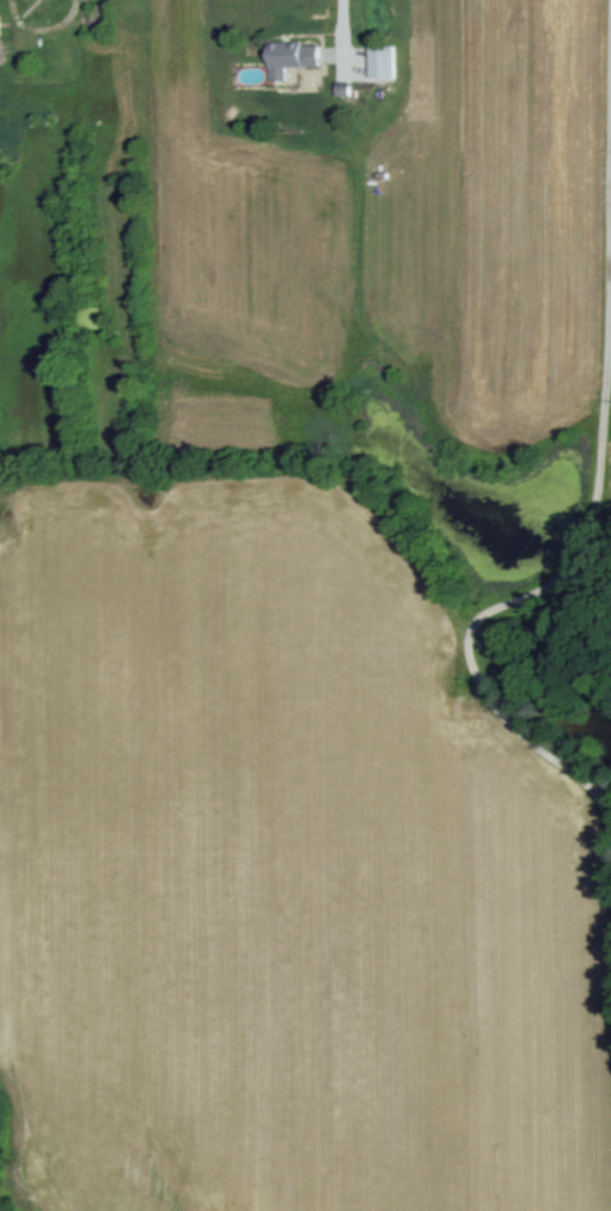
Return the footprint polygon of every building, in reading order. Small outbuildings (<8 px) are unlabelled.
[(320,67),(319,43),(274,45),(275,55),(270,55),(272,82),(287,81),(287,69),(320,67)] [(395,79),(395,47),(370,47),(371,79),(395,79)]
